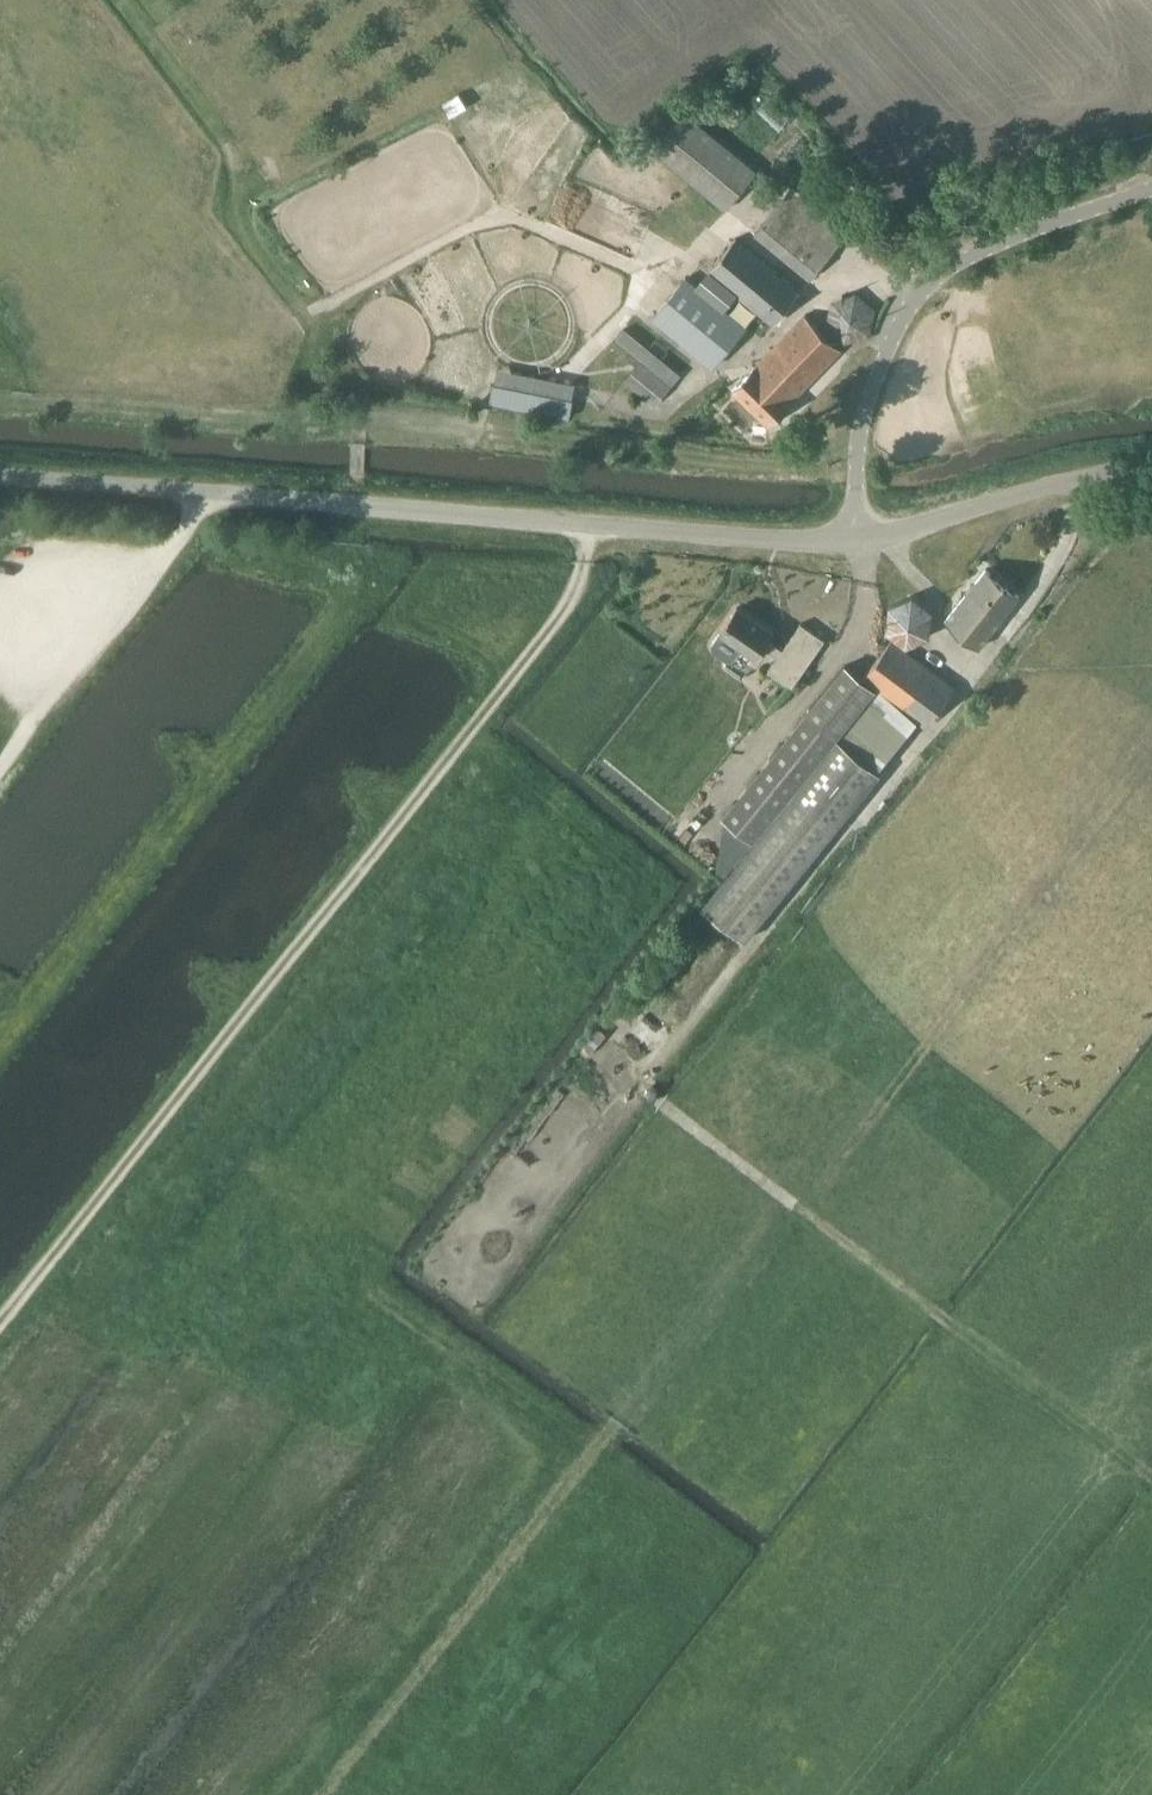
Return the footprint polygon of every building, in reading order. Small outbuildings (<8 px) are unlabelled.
[(651,148),(725,209),(757,170),(683,110),(651,148)] [(849,232),(793,186),(755,233),(810,279),(827,258),(849,232)] [(858,208),(866,215),(881,198),(874,191),(858,208)] [(736,238),(708,270),(773,324),(800,291),(736,238)] [(713,366),(746,326),(685,276),(652,316),(713,366)] [(733,390),(768,424),(809,382),(828,362),(841,349),(805,314),(733,390)] [(642,360),(629,380),(662,400),(680,375),(624,329),(616,338),(642,360)] [(569,416),(572,399),(494,383),(491,401),(569,416)] [(1021,597),(988,571),(947,621),(980,648),(1021,597)] [(913,595),(889,606),(886,631),(907,646),(931,636),(934,611),(913,595)] [(729,650),(732,649),(733,648),(734,647),(736,644),(757,658),(764,648),(779,658),(769,672),(793,688),(825,641),(802,625),(784,651),(769,641),(774,634),(738,609),(721,633),(722,634),(720,637),(719,639),(719,640),(718,641),(718,643),(719,644),(719,646),(720,647),(720,648),(721,649),(723,650),(724,650),(725,651),(728,651),(729,650)] [(924,731),(956,693),(892,640),(863,680),(924,731)] [(717,870),(723,875),(700,904),(743,939),(880,772),(838,738),(875,691),(846,667),(723,818),(727,822),(717,870)]
